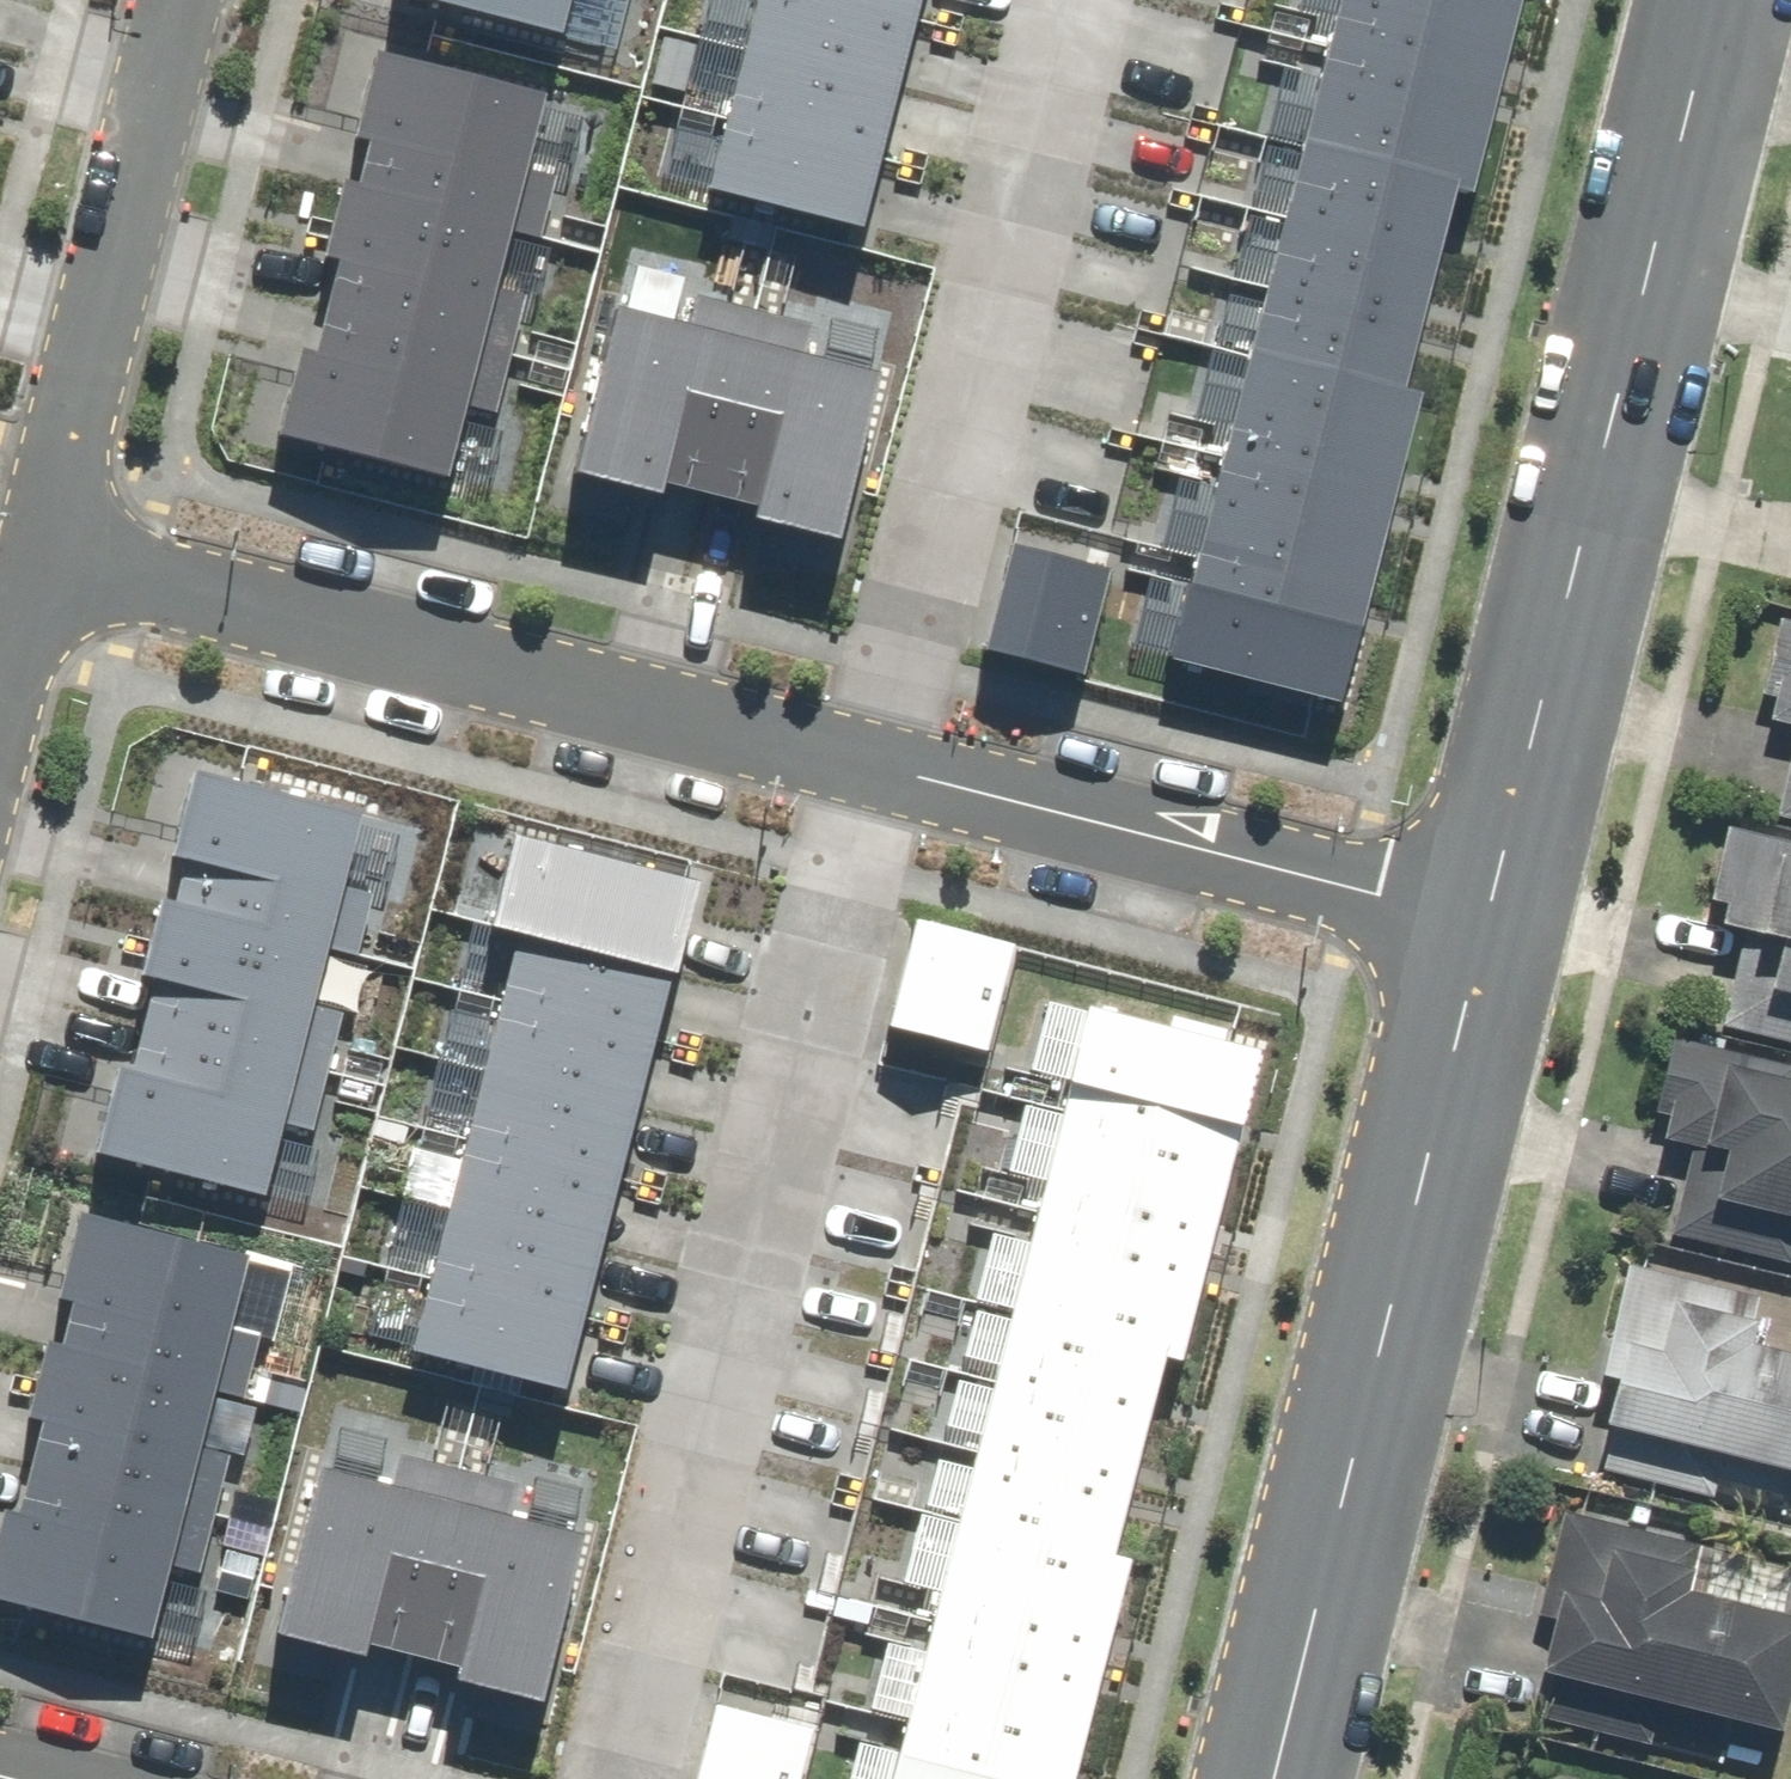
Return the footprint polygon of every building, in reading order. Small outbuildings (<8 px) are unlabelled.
[(563,21),(568,0),(483,0),(563,21)] [(757,37),(903,74),(922,2),(916,0),(767,0),(757,37)] [(1332,34),(1502,78),(1522,0),(1341,0),(1332,34)] [(1332,34),(1302,148),(1452,187),(1473,192),(1502,78),(1332,34)] [(757,37),(739,109),(885,145),(903,74),(757,37)] [(377,131),(366,174),(512,211),(544,85),(378,43),(356,126),(377,131)] [(739,109),(721,180),(867,217),(885,145),(739,109)] [(1434,255),(1452,187),(1302,148),(1285,216),(1434,255)] [(347,247),(334,299),(479,336),(512,211),(366,174),(345,168),(326,242),(347,247)] [(1416,323),(1434,255),(1285,216),(1267,284),(1416,323)] [(1398,390),(1416,323),(1267,284),(1249,353),(1398,390)] [(682,328),(611,310),(573,463),(703,495),(748,313),(689,298),(682,328)] [(300,345),(280,420),(447,462),(479,336),(334,299),(321,350),(300,345)] [(805,327),(748,313),(703,495),(832,527),(870,374),(797,356),(805,327)] [(1249,353),(1219,469),(1384,512),(1415,396),(1398,390),(1249,353)] [(1219,469),(1189,584),(1354,627),(1384,512),(1219,469)] [(1018,534),(990,634),(1078,659),(1106,559),(1018,534)] [(1354,627),(1189,584),(1170,654),(1336,697),(1354,627)] [(1779,614),(1760,690),(1775,694),(1769,719),(1790,724),(1790,617),(1779,614)] [(1772,816),(1790,821),(1790,738),(1772,816)] [(329,929),(361,806),(199,764),(167,887),(329,929)] [(1726,822),(1708,898),(1723,902),(1718,922),(1743,928),(1720,1024),(1790,1041),(1790,838),(1726,822)] [(545,832),(526,904),(678,943),(696,870),(545,832)] [(297,1051),(329,929),(167,887),(135,1009),(297,1051)] [(526,904),(508,976),(660,1015),(678,943),(526,904)] [(918,914),(892,1009),(987,1035),(1014,941),(918,914)] [(508,976),(490,1049),(641,1087),(660,1015),(508,976)] [(1095,998),(1076,1073),(1245,1116),(1264,1042),(1095,998)] [(265,1173),(297,1051),(135,1009),(103,1131),(265,1173)] [(1669,1033),(1650,1112),(1666,1116),(1660,1140),(1692,1147),(1671,1233),(1790,1262),(1790,1063),(1669,1033)] [(490,1049),(472,1121),(623,1159),(641,1087),(490,1049)] [(1076,1073),(1046,1187),(1216,1231),(1245,1116),(1076,1073)] [(472,1121),(453,1193),(605,1231),(623,1159),(472,1121)] [(1046,1187),(1016,1301),(1165,1340),(1186,1345),(1216,1231),(1046,1187)] [(453,1193),(435,1265),(586,1303),(605,1231),(453,1193)] [(220,1372),(253,1247),(88,1204),(55,1328),(220,1372)] [(1603,1421),(1790,1465),(1790,1347),(1790,1303),(1627,1264),(1601,1372),(1614,1376),(1603,1421)] [(435,1265),(417,1338),(568,1376),(586,1303),(435,1265)] [(1147,1408),(1165,1340),(1016,1301),(998,1369),(1147,1408)] [(186,1497),(220,1372),(55,1328),(22,1454),(186,1497)] [(1129,1476),(1147,1408),(998,1369),(980,1437),(1129,1476)] [(1112,1543),(1129,1476),(980,1437),(962,1506),(1112,1543)] [(396,1474),(325,1457),(287,1610),(417,1641),(462,1459),(403,1445),(396,1474)] [(186,1497),(22,1454),(0,1535),(0,1582),(153,1622),(186,1497)] [(519,1473),(462,1459),(417,1641),(546,1673),(584,1521),(511,1503),(519,1473)] [(962,1506),(932,1622),(1098,1665),(1128,1549),(1112,1543),(962,1506)] [(1540,1671),(1781,1725),(1790,1682),(1790,1610),(1684,1586),(1695,1540),(1560,1510),(1536,1614),(1552,1618),(1540,1671)] [(902,1737),(1064,1778),(1068,1778),(1098,1665),(932,1622),(902,1737)] [(696,1778),(797,1778),(813,1716),(717,1692),(696,1778)] [(902,1737),(891,1778),(1064,1778),(902,1737)]
